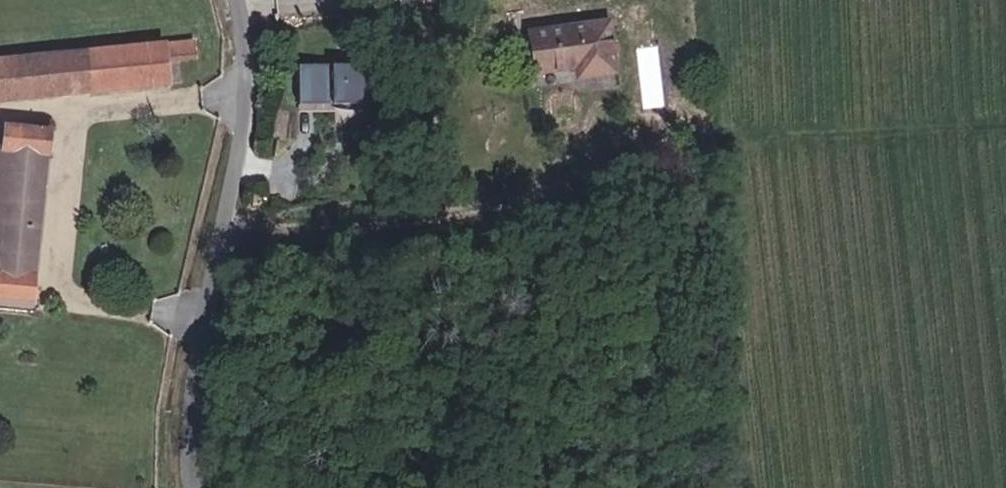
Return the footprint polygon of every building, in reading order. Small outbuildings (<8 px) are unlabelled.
[(614,75),(608,25),(528,35),(533,74),(575,70),(576,80),(614,75)] [(168,87),(167,65),(166,52),(0,64),(0,100),(168,87)] [(167,65),(191,75),(190,62),(166,52),(167,65)] [(358,100),(359,60),(293,59),(292,99),(358,100)] [(31,293),(49,136),(9,133),(6,150),(0,149),(0,290),(31,293)]
